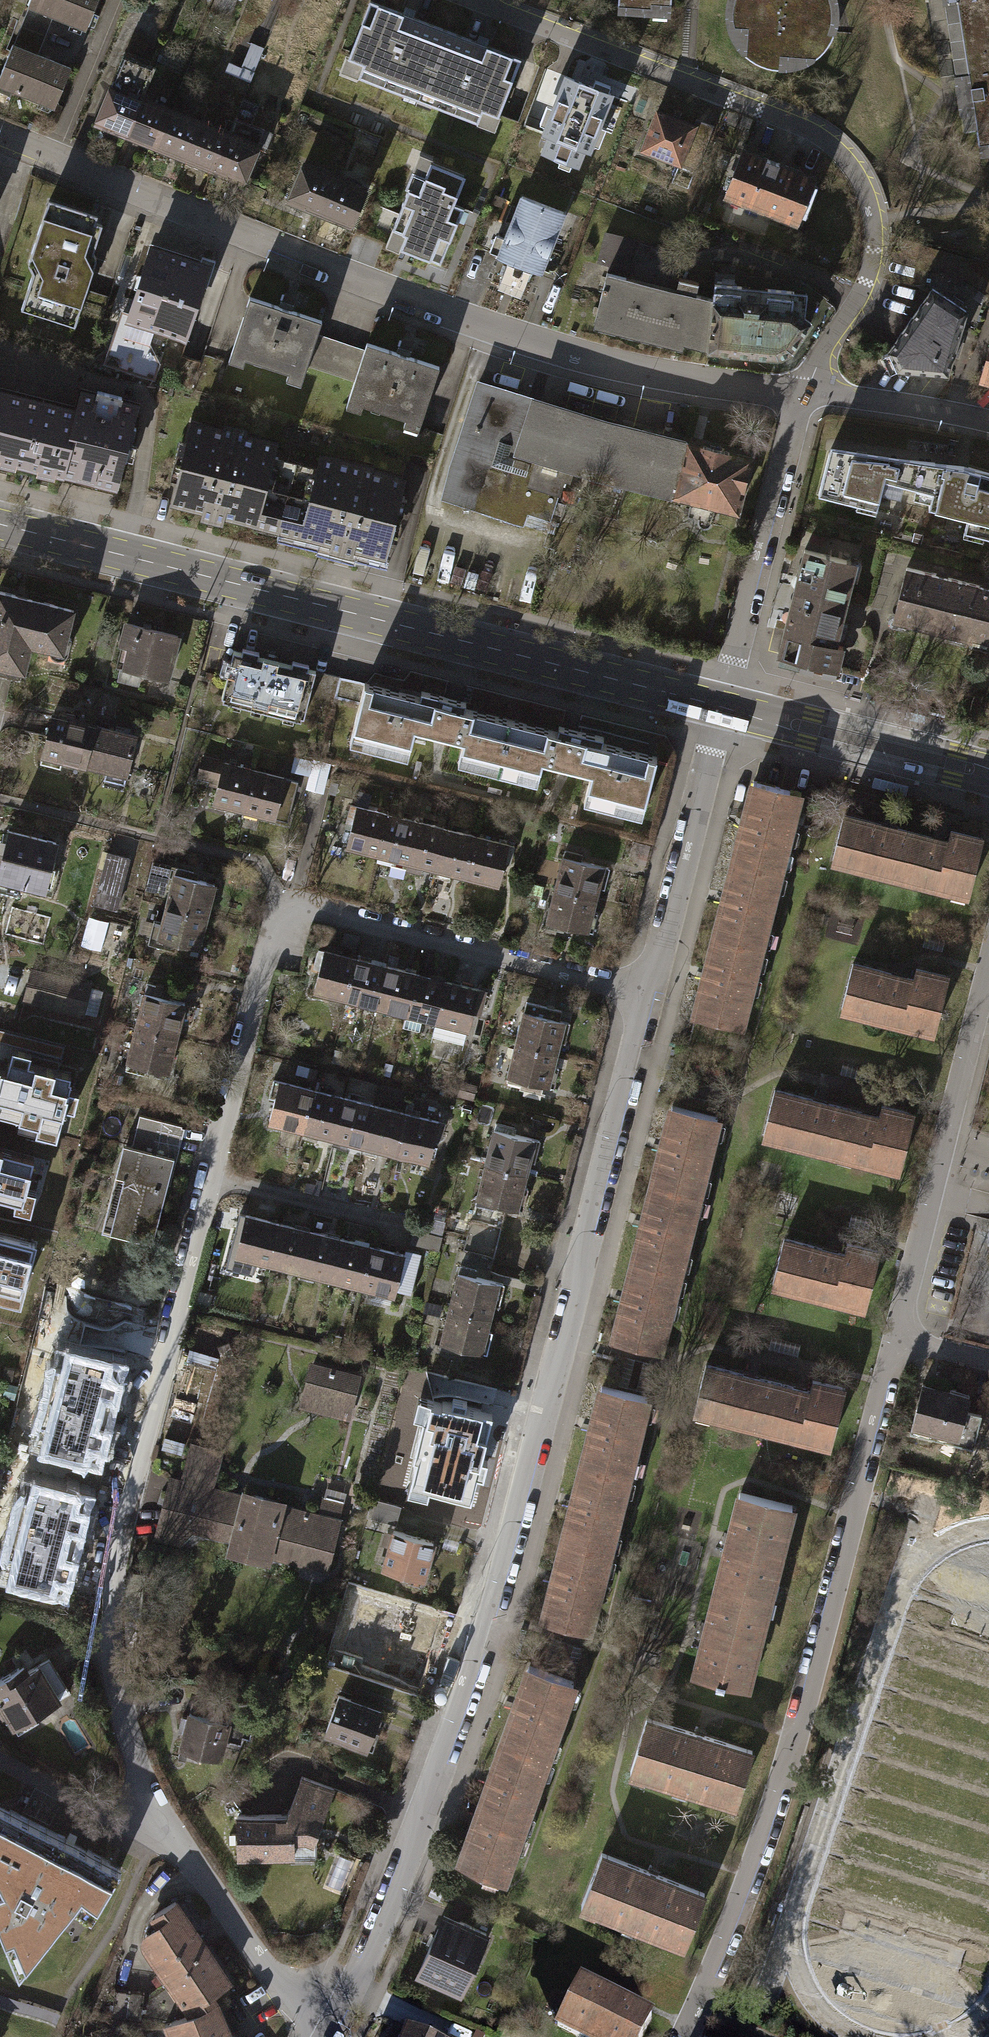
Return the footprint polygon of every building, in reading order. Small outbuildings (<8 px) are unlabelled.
[(28,7),(86,30),(98,0),(31,0),(28,7)] [(776,66),(776,52),(811,56),(816,50),(823,42),(829,31),(823,31),(828,21),(828,10),(828,2),(827,0),(729,0),(728,12),(729,26),(743,26),(741,52),(750,59),(761,63),(776,66)] [(959,28),(988,23),(988,0),(955,0),(959,28)] [(413,99),(440,30),(366,1),(344,57),(359,63),(354,76),(413,99)] [(976,142),(988,140),(988,23),(959,28),(967,80),(976,142)] [(515,58),(440,30),(413,99),(472,122),(477,108),(493,114),(515,58)] [(13,46),(0,78),(0,86),(55,109),(71,69),(13,46)] [(154,70),(125,58),(97,126),(126,138),(142,101),(154,70)] [(606,92),(568,77),(542,147),(580,161),(606,92)] [(171,112),(142,101),(126,138),(156,150),(171,112)] [(689,125),(653,111),(638,149),(692,170),(709,125),(692,118),(689,125)] [(200,124),(171,112),(156,150),(185,162),(200,124)] [(236,120),(230,136),(214,174),(243,185),(259,147),(266,150),(272,134),(236,120)] [(230,136),(200,124),(185,162),(214,174),(230,136)] [(811,176),(739,148),(720,195),(792,224),(811,176)] [(399,254),(400,251),(430,263),(431,260),(440,263),(448,243),(451,244),(461,218),(464,211),(454,207),(466,179),(432,165),(433,162),(420,157),(406,189),(409,190),(385,249),(399,254)] [(367,196),(301,171),(286,209),(324,223),(353,234),(367,196)] [(559,211),(517,195),(494,255),(510,261),(508,265),(503,263),(494,286),(515,294),(524,271),(519,269),(521,265),(536,271),(559,211)] [(98,219),(49,203),(28,267),(33,278),(22,312),(76,330),(97,264),(94,258),(104,228),(96,225),(98,219)] [(607,231),(601,263),(632,269),(638,236),(607,231)] [(214,270),(155,250),(136,306),(129,325),(156,334),(189,345),(214,270)] [(622,276),(603,271),(590,325),(680,347),(680,344),(704,349),(773,356),(787,349),(807,322),(789,307),(709,299),(689,294),(688,301),(620,283),(622,276)] [(934,271),(924,272),(922,288),(931,289),(932,287),(966,311),(961,328),(977,333),(988,296),(961,279),(956,287),(934,271)] [(966,311),(932,287),(931,289),(888,350),(897,369),(947,374),(961,328),(966,311)] [(245,296),(226,353),(298,377),(302,364),(312,333),(317,320),(287,310),(280,308),(274,306),(245,296)] [(129,325),(136,306),(127,303),(108,365),(156,380),(161,365),(151,347),(156,334),(129,325)] [(976,375),(988,379),(988,329),(976,375)] [(360,349),(312,333),(302,364),(350,380),(360,349)] [(350,380),(344,399),(415,422),(434,365),(403,355),(363,342),(360,349),(350,380)] [(592,474),(608,421),(479,383),(444,496),(454,500),(447,525),(542,554),(569,467),(592,474)] [(122,495),(145,406),(86,391),(81,410),(0,390),(0,464),(122,495)] [(191,415),(168,499),(383,556),(406,471),(191,415)] [(608,421),(592,474),(675,496),(694,501),(688,520),(713,526),(718,506),(739,512),(753,458),(689,442),(608,421)] [(823,444),(811,492),(872,508),(879,479),(928,492),(924,507),(963,517),(960,530),(988,537),(988,472),(934,460),(823,444)] [(857,562),(800,549),(775,657),(790,660),(838,671),(849,623),(843,622),(857,562)] [(951,635),(965,583),(901,567),(888,619),(951,635)] [(965,583),(951,635),(988,645),(988,589),(965,583)] [(0,592),(0,666),(20,671),(26,644),(63,653),(67,637),(62,636),(69,608),(0,592)] [(126,623),(115,667),(163,678),(173,635),(126,623)] [(311,670),(228,649),(217,696),(299,716),(311,670)] [(324,722),(335,676),(311,670),(299,716),(324,722)] [(652,755),(360,683),(345,742),(402,756),(410,728),(459,740),(453,762),(531,782),(537,759),(586,771),(579,800),(637,815),(652,755)] [(131,735),(48,714),(38,752),(121,773),(131,735)] [(293,780),(198,756),(193,775),(215,780),(209,802),(282,821),(293,780)] [(773,786),(750,780),(740,821),(720,898),(702,971),(691,1014),(735,1025),(794,791),(773,786)] [(509,845),(347,805),(342,823),(347,824),(341,847),(493,884),(499,861),(505,863),(509,845)] [(944,840),(839,813),(827,858),(964,893),(979,836),(947,829),(944,840)] [(15,893),(18,882),(39,888),(55,835),(7,821),(0,843),(0,889),(15,893)] [(105,852),(93,904),(116,909),(129,857),(105,852)] [(604,868),(559,856),(543,921),(588,932),(604,868)] [(197,873),(176,867),(175,871),(172,871),(159,924),(151,922),(146,942),(169,948),(171,941),(199,948),(216,880),(201,876),(196,875),(197,873)] [(84,945),(104,950),(112,921),(92,915),(84,945)] [(480,990),(315,949),(310,967),(315,968),(310,991),(463,1029),(469,1005),(476,1007),(480,990)] [(903,976),(853,963),(840,1017),(934,1040),(950,977),(918,969),(915,979),(903,976)] [(27,970),(19,1001),(78,1015),(86,984),(27,970)] [(181,1002),(140,992),(122,1060),(163,1071),(181,1002)] [(556,1010),(522,1001),(503,1075),(549,1087),(554,1066),(549,1065),(555,1041),(560,1042),(565,1021),(554,1018),(556,1010)] [(0,1071),(0,1114),(38,1125),(36,1134),(55,1139),(72,1076),(30,1065),(33,1054),(11,1049),(5,1072),(0,1071)] [(434,1121),(269,1078),(265,1096),(271,1098),(265,1120),(423,1161),(434,1121)] [(881,1108),(778,1081),(763,1136),(903,1171),(920,1106),(884,1097),(881,1108)] [(713,1117),(668,1106),(656,1153),(637,1227),(619,1296),(609,1338),(654,1349),(713,1117)] [(119,1142),(97,1229),(147,1242),(177,1124),(135,1113),(127,1144),(119,1142)] [(473,1198),(463,1236),(493,1243),(503,1205),(518,1209),(524,1187),(518,1186),(525,1159),(530,1161),(536,1140),(490,1128),(473,1198)] [(21,1202),(33,1159),(0,1150),(0,1196),(21,1202)] [(414,1258),(241,1214),(231,1255),(389,1295),(390,1288),(406,1292),(414,1258)] [(0,1234),(0,1302),(22,1308),(38,1244),(0,1234)] [(493,1243),(463,1236),(454,1272),(435,1346),(452,1351),(453,1345),(482,1352),(487,1330),(483,1329),(489,1303),(495,1304),(500,1283),(484,1279),(493,1243)] [(840,1253),(779,1238),(769,1283),(862,1306),(875,1251),(842,1243),(840,1253)] [(205,1426),(224,1338),(194,1331),(174,1419),(205,1426)] [(130,1359),(58,1341),(32,1445),(103,1463),(130,1359)] [(810,1384),(707,1358),(693,1412),(831,1446),(846,1383),(812,1374),(810,1384)] [(352,1377),(306,1367),(300,1393),(330,1399),(327,1410),(344,1414),(352,1377)] [(924,1380),(913,1425),(969,1439),(980,1394),(924,1380)] [(642,1396),(597,1384),(586,1427),(568,1498),(549,1573),(537,1617),(583,1629),(642,1396)] [(486,1459),(495,1417),(421,1398),(417,1417),(426,1420),(416,1458),(419,1459),(410,1492),(431,1497),(432,1491),(474,1501),(480,1476),(487,1477),(491,1461),(486,1459)] [(175,1479),(161,1475),(148,1526),(190,1537),(192,1528),(229,1538),(226,1550),(320,1576),(339,1508),(296,1497),(293,1509),(208,1487),(216,1455),(184,1447),(175,1479)] [(22,1472),(0,1559),(0,1578),(70,1596),(97,1491),(22,1472)] [(712,1582),(765,1595),(789,1505),(735,1491),(712,1582)] [(390,1530),(380,1564),(419,1576),(429,1541),(390,1530)] [(765,1595),(712,1582),(688,1672),(742,1686),(765,1595)] [(419,1633),(364,1616),(354,1647),(393,1659),(396,1652),(419,1659),(426,1636),(419,1633)] [(0,1675),(0,1715),(2,1713),(13,1731),(33,1719),(30,1714),(54,1700),(43,1681),(54,1675),(44,1659),(23,1671),(19,1664),(0,1675)] [(569,1680),(526,1665),(511,1706),(490,1764),(467,1828),(455,1862),(498,1877),(569,1680)] [(376,1709),(335,1695),(322,1732),(368,1748),(374,1731),(369,1729),(372,1719),(376,1709)] [(223,1721),(185,1711),(176,1747),(215,1757),(220,1739),(236,1743),(238,1736),(245,1737),(249,1720),(225,1714),(223,1721)] [(746,1747),(641,1717),(626,1770),(731,1801),(746,1747)] [(233,1815),(233,1856),(289,1854),(289,1839),(300,1839),(308,1842),(330,1788),(297,1776),(282,1815),(233,1815)] [(14,1975),(69,1904),(86,1916),(116,1867),(0,1805),(0,1939),(14,1975)] [(648,1873),(595,1852),(575,1903),(680,1944),(700,1893),(648,1873)] [(339,1855),(337,1886),(355,1887),(357,1856),(339,1855)] [(155,1923),(145,1928),(141,1934),(141,1943),(188,2013),(212,2004),(206,1993),(224,1981),(170,1901),(149,1914),(155,1923)] [(431,1932),(413,1973),(432,1981),(435,1974),(459,1985),(482,1933),(439,1914),(431,1932)] [(554,2026),(577,2036),(637,2036),(647,2018),(612,2001),(575,1983),(554,2026)] [(212,2004),(188,2013),(169,2020),(175,2036),(225,2036),(224,2032),(212,2004)] [(410,2030),(404,2027),(399,2036),(425,2036),(410,2030)]
